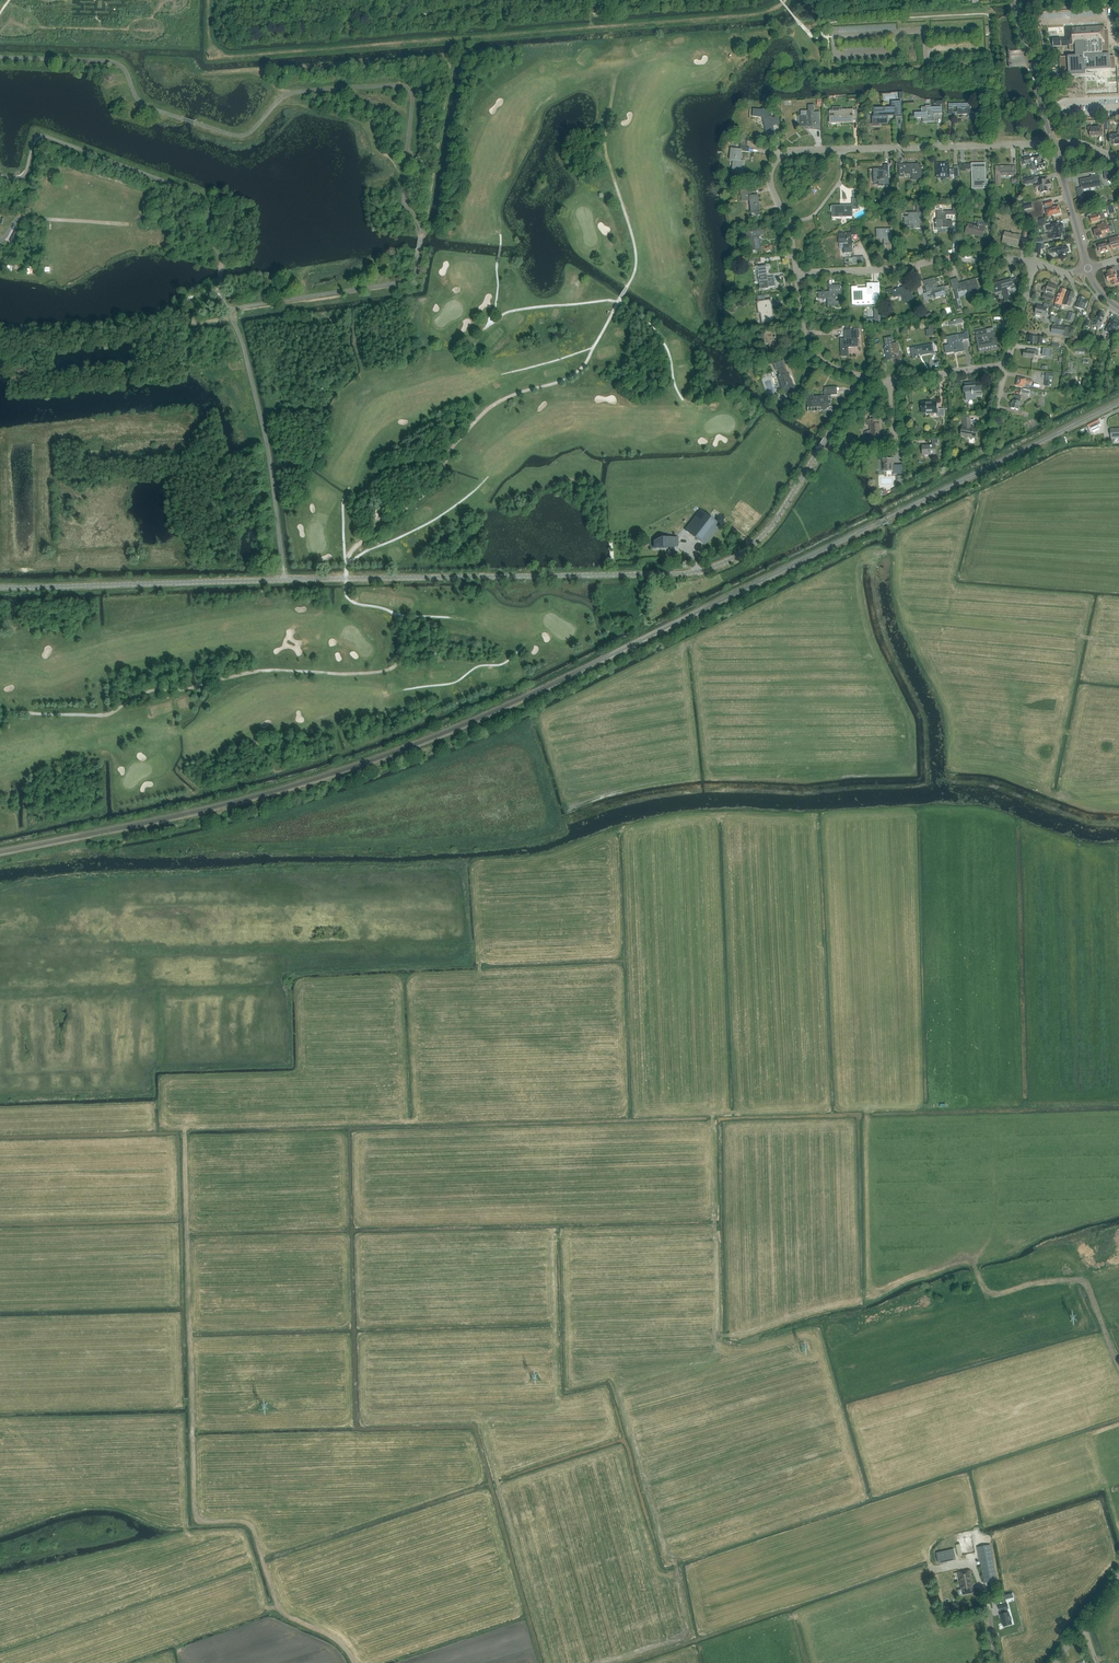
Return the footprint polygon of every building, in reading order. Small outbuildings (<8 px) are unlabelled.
[(1061,39),(1053,39),(1053,46),(1070,45),(1070,47),(1072,47),(1072,50),(1076,50),(1076,57),(1061,58),(1062,78),(1075,77),(1075,75),(1085,74),(1084,69),(1087,69),(1115,68),(1114,57),(1109,57),(1107,30),(1105,30),(1104,26),(1104,25),(1089,26),(1075,27),(1072,27),(1065,27),(1066,32),(1066,34),(1066,38),(1063,39),(1061,39)] [(891,107),(873,108),(874,116),(872,116),(872,124),(870,124),(872,124),(872,126),(880,126),(880,124),(888,124),(888,116),(895,116),(895,117),(902,117),(901,101),(891,101),(891,107)] [(972,103),(957,104),(957,107),(957,112),(953,112),(953,107),(953,104),(949,104),(949,115),(968,115),(968,117),(973,117),(973,114),(974,114),(974,113),(977,113),(977,106),(975,106),(973,106),(972,103)] [(797,127),(803,127),(803,130),(808,129),(808,127),(816,127),(816,129),(820,129),(820,122),(820,112),(819,112),(819,113),(812,113),(812,111),(813,111),(814,111),(814,105),(810,105),(810,111),(801,111),(806,111),(806,116),(801,116),(800,116),(800,127),(799,127),(797,127)] [(923,122),(923,123),(935,122),(934,122),(934,114),(942,114),(941,107),(931,107),(931,106),(926,106),(926,108),(922,108),(922,113),(914,113),(917,113),(917,118),(921,118),(921,119),(923,119),(923,122)] [(842,121),(850,121),(853,121),(857,121),(857,109),(842,110),(842,107),(833,107),(833,111),(833,115),(831,115),(831,116),(832,116),(832,123),(839,123),(839,120),(842,120),(842,121)] [(762,110),(753,110),(753,117),(766,119),(768,125),(765,126),(768,137),(776,135),(773,124),(775,123),(773,118),(772,118),(772,111),(762,110)] [(1089,126),(1089,127),(1088,127),(1088,132),(1090,131),(1090,136),(1102,136),(1102,126),(1089,126)] [(1109,135),(1110,143),(1113,143),(1113,145),(1118,145),(1118,130),(1117,130),(1118,134),(1117,134),(1113,135),(1109,135)] [(737,159),(736,170),(735,173),(741,174),(741,172),(743,172),(744,161),(740,160),(741,158),(742,152),(749,153),(749,148),(747,148),(740,147),(740,150),(731,149),(730,158),(737,159)] [(1024,159),(1021,159),(1023,164),(1025,164),(1025,165),(1031,163),(1033,170),(1037,169),(1046,167),(1044,161),(1042,161),(1040,155),(1033,157),(1034,158),(1031,159),(1030,157),(1024,159)] [(949,164),(937,164),(937,179),(949,178),(949,176),(954,175),(954,178),(958,178),(958,167),(954,167),(954,172),(949,172),(949,164)] [(974,170),(974,187),(984,187),(984,189),(987,189),(987,181),(985,181),(985,164),(978,164),(972,164),(966,165),(966,170),(972,170),(972,171),(972,170),(974,170)] [(918,165),(899,165),(899,177),(903,177),(903,175),(912,175),(912,180),(918,180),(918,179),(921,179),(921,168),(918,168),(918,165)] [(889,166),(884,166),(884,169),(873,169),(874,182),(879,182),(879,185),(889,185),(889,166)] [(1016,176),(1016,166),(996,167),(996,186),(1001,186),(1001,176),(1016,176)] [(1115,179),(1114,171),(1104,171),(1105,179),(1115,179)] [(1089,179),(1080,181),(1082,188),(1089,187),(1089,188),(1100,186),(1098,176),(1092,177),(1091,180),(1089,180),(1089,179)] [(1046,180),(1039,181),(1040,184),(1035,185),(1036,188),(1037,192),(1041,191),(1044,191),(1044,192),(1048,192),(1048,188),(1051,187),(1050,182),(1047,183),(1046,180)] [(750,190),(741,192),(740,196),(741,196),(742,201),(750,200),(751,211),(750,211),(750,214),(752,214),(757,214),(757,216),(760,216),(759,200),(758,200),(757,195),(751,196),(750,190)] [(859,210),(859,199),(852,199),(852,205),(853,206),(843,206),(843,207),(840,207),(840,205),(831,205),(832,207),(831,207),(831,209),(832,209),(832,217),(832,215),(836,215),(836,216),(846,216),(846,217),(853,217),(853,210),(859,210)] [(1045,203),(1045,207),(1047,212),(1048,217),(1060,214),(1058,207),(1054,208),(1053,205),(1054,205),(1053,201),(1045,203)] [(1113,206),(1107,208),(1109,215),(1115,214),(1113,206)] [(920,221),(926,221),(926,207),(918,207),(918,213),(908,213),(908,216),(904,216),(904,225),(914,225),(914,229),(920,229),(920,221)] [(954,212),(938,212),(938,221),(936,221),(936,228),(953,228),(953,222),(945,222),(945,215),(957,215),(957,208),(954,208),(954,212)] [(1098,215),(1090,217),(1092,223),(1100,221),(1105,219),(1104,214),(1098,215)] [(989,223),(978,220),(976,226),(967,224),(965,233),(983,238),(985,228),(989,223)] [(1053,230),(1054,232),(1065,229),(1063,225),(1059,226),(1059,224),(1052,225),(1052,226),(1047,228),(1048,231),(1053,230)] [(1098,230),(1094,231),(1095,237),(1099,236),(1100,238),(1106,237),(1105,234),(1110,233),(1108,227),(1108,228),(1107,224),(1097,226),(1098,230)] [(843,234),(839,234),(839,240),(839,245),(844,244),(844,254),(853,253),(852,246),(855,246),(855,244),(852,244),(852,236),(857,236),(857,228),(852,228),(852,233),(847,233),(847,234),(846,234),(846,233),(845,233),(845,235),(843,235),(843,234)] [(16,244),(22,232),(16,229),(10,241),(16,244)] [(886,229),(877,230),(877,239),(881,238),(884,238),(884,245),(884,251),(887,251),(887,246),(889,246),(889,238),(891,238),(891,230),(886,230),(886,229)] [(1028,231),(1025,230),(1023,238),(1027,239),(1027,237),(1031,238),(1033,230),(1029,229),(1028,231)] [(1065,229),(1054,232),(1054,234),(1049,236),(1050,240),(1055,238),(1056,239),(1062,238),(1062,236),(1066,235),(1065,229)] [(764,230),(741,233),(744,233),(744,237),(749,236),(749,237),(750,252),(762,250),(760,236),(760,235),(763,235),(763,231),(764,230)] [(1020,237),(1005,233),(1003,242),(1018,246),(1020,237)] [(1107,244),(1098,246),(1100,253),(1109,250),(1108,247),(1111,246),(1118,244),(1118,240),(1118,237),(1109,239),(1110,243),(1107,244)] [(1034,246),(1033,252),(1040,253),(1041,252),(1041,249),(1041,246),(1041,244),(1034,246)] [(1063,247),(1050,250),(1051,254),(1055,253),(1055,254),(1056,253),(1056,254),(1058,254),(1058,256),(1062,255),(1062,256),(1065,255),(1065,254),(1069,253),(1068,248),(1064,249),(1063,247)] [(766,266),(755,268),(756,277),(759,276),(761,290),(769,289),(769,287),(776,286),(775,277),(768,278),(766,266)] [(1106,275),(1108,281),(1112,280),(1113,285),(1118,283),(1118,280),(1118,278),(1116,279),(1115,272),(1114,272),(1114,270),(1107,271),(1108,274),(1106,275)] [(923,294),(925,301),(931,299),(932,299),(932,298),(946,294),(944,287),(934,290),(932,285),(935,284),(934,278),(924,281),(926,287),(927,286),(929,292),(923,294)] [(957,279),(951,281),(953,290),(956,299),(959,298),(958,293),(968,290),(970,296),(980,293),(976,279),(959,285),(957,279)] [(1011,279),(992,285),(994,291),(1002,289),(1006,302),(1011,301),(1007,288),(1011,287),(1012,289),(1018,287),(1016,279),(1012,280),(1011,279)] [(1047,288),(1046,288),(1045,287),(1045,288),(1044,288),(1043,288),(1043,289),(1042,289),(1042,290),(1042,291),(1042,292),(1043,292),(1043,293),(1044,293),(1045,294),(1045,295),(1044,294),(1042,299),(1052,302),(1054,298),(1051,297),(1052,294),(1054,294),(1056,287),(1048,284),(1047,288)] [(841,285),(835,286),(835,291),(830,291),(830,293),(818,293),(819,299),(827,299),(828,306),(838,305),(838,301),(836,301),(836,298),(840,298),(839,292),(841,292),(841,285)] [(892,288),(886,290),(887,293),(892,292),(894,298),(902,295),(903,302),(913,299),(909,286),(893,291),(892,288)] [(852,287),(852,304),(853,304),(853,302),(873,301),(874,304),(878,303),(878,295),(880,295),(879,288),(873,288),(873,290),(870,290),(869,288),(867,288),(858,288),(858,287),(857,287),(852,287)] [(1065,290),(1061,288),(1059,293),(1058,293),(1054,304),(1061,306),(1065,293),(1064,293),(1065,290)] [(1064,301),(1063,305),(1070,307),(1074,294),(1068,292),(1065,301),(1064,301)] [(1080,298),(1079,298),(1076,308),(1081,310),(1082,307),(1085,308),(1087,302),(1083,301),(1084,300),(1082,299),(1083,298),(1081,297),(1080,298)] [(770,301),(757,302),(758,315),(761,314),(762,324),(773,322),(772,318),(773,318),(772,311),(771,311),(770,301)] [(1051,306),(1044,304),(1043,308),(1038,306),(1035,314),(1036,314),(1035,317),(1040,318),(1040,315),(1045,317),(1047,310),(1050,310),(1051,306)] [(882,324),(881,315),(879,315),(878,308),(874,309),(875,318),(867,319),(867,324),(879,324),(882,324)] [(1075,315),(1069,312),(1066,320),(1073,322),(1075,315)] [(1100,313),(1099,313),(1097,317),(1095,317),(1094,319),(1095,321),(1095,322),(1094,322),(1093,324),(1094,324),(1093,326),(1097,328),(1099,323),(1101,323),(1104,317),(1103,316),(1103,315),(1102,314),(1102,313),(1100,312),(1100,313)] [(1000,324),(1001,328),(1011,326),(1009,315),(1001,317),(1003,323),(1000,324)] [(1112,320),(1105,332),(1109,334),(1108,337),(1113,340),(1116,335),(1114,334),(1118,325),(1118,324),(1112,320)] [(1052,326),(1051,332),(1064,334),(1065,327),(1052,326)] [(841,342),(842,356),(847,356),(847,348),(848,348),(848,349),(851,348),(851,347),(858,347),(859,347),(858,338),(860,338),(859,330),(844,331),(845,331),(846,339),(845,339),(847,339),(847,342),(841,342)] [(986,330),(975,332),(976,336),(975,336),(977,348),(996,345),(993,332),(987,333),(986,330)] [(965,333),(945,337),(946,341),(948,340),(949,345),(944,346),(946,354),(956,352),(956,353),(965,352),(963,343),(963,340),(970,339),(968,331),(964,332),(965,333)] [(776,333),(764,335),(766,345),(769,344),(770,353),(778,352),(776,333)] [(1027,336),(1026,343),(1042,345),(1042,337),(1027,336)] [(885,347),(884,348),(887,361),(892,360),(892,359),(895,358),(895,354),(896,361),(901,360),(900,354),(899,354),(897,343),(893,343),(892,337),(884,338),(885,347)] [(916,358),(916,357),(935,353),(933,344),(910,348),(912,357),(913,359),(916,358)] [(1052,349),(1043,348),(1042,357),(1052,358),(1052,349)] [(1037,351),(1027,350),(1027,352),(1024,351),(1023,357),(1034,358),(1034,356),(1036,356),(1037,351)] [(788,373),(787,374),(783,360),(773,364),(775,371),(777,370),(779,376),(779,377),(781,381),(779,382),(781,389),(783,388),(786,397),(796,394),(792,379),(790,380),(788,373)] [(1054,373),(1046,373),(1045,377),(1046,377),(1045,387),(1051,387),(1052,377),(1053,377),(1054,373)] [(1032,381),(1018,377),(1016,386),(1024,388),(1025,383),(1031,385),(1032,381)] [(971,383),(964,384),(964,388),(963,388),(963,394),(966,394),(967,401),(976,400),(976,396),(982,395),(981,386),(972,387),(971,383)] [(837,388),(825,388),(823,392),(823,396),(813,397),(813,394),(806,395),(805,398),(805,401),(807,401),(808,412),(832,411),(831,396),(838,395),(837,388)] [(1021,397),(1014,396),(1011,408),(1018,410),(1021,397)] [(926,404),(921,404),(921,413),(926,413),(926,414),(937,413),(938,416),(944,416),(943,409),(938,410),(937,403),(926,403),(926,404)] [(970,418),(963,418),(964,427),(962,427),(961,435),(976,438),(978,430),(971,428),(970,418)] [(867,440),(871,438),(871,437),(880,437),(880,424),(878,424),(877,419),(870,420),(867,420),(867,425),(870,425),(871,432),(868,432),(865,433),(868,439),(867,440)] [(933,446),(922,447),(922,455),(930,454),(930,455),(936,455),(935,444),(939,444),(938,440),(932,440),(933,446)] [(893,460),(883,460),(884,473),(892,473),(892,475),(897,475),(897,467),(892,468),(892,466),(894,465),(893,460)] [(719,529),(721,526),(700,510),(685,530),(705,546),(711,539),(712,540),(720,530),(719,529)] [(676,542),(676,537),(666,537),(666,538),(661,538),(656,540),(653,541),(654,548),(656,548),(668,548),(674,548),(674,542),(676,542)] [(991,1545),(978,1547),(984,1583),(997,1580),(991,1545)] [(954,1549),(937,1552),(939,1563),(956,1559),(954,1549)] [(963,1595),(974,1593),(972,1585),(973,1585),(971,1570),(958,1572),(961,1589),(958,1590),(959,1594),(960,1595),(963,1594),(963,1595)] [(1004,1626),(1012,1624),(1011,1620),(1012,1620),(1012,1618),(1011,1615),(1010,1616),(1009,1612),(1007,1612),(1006,1609),(1009,1608),(1008,1604),(999,1606),(1000,1611),(1002,1610),(1003,1613),(1000,1614),(1004,1626)]
